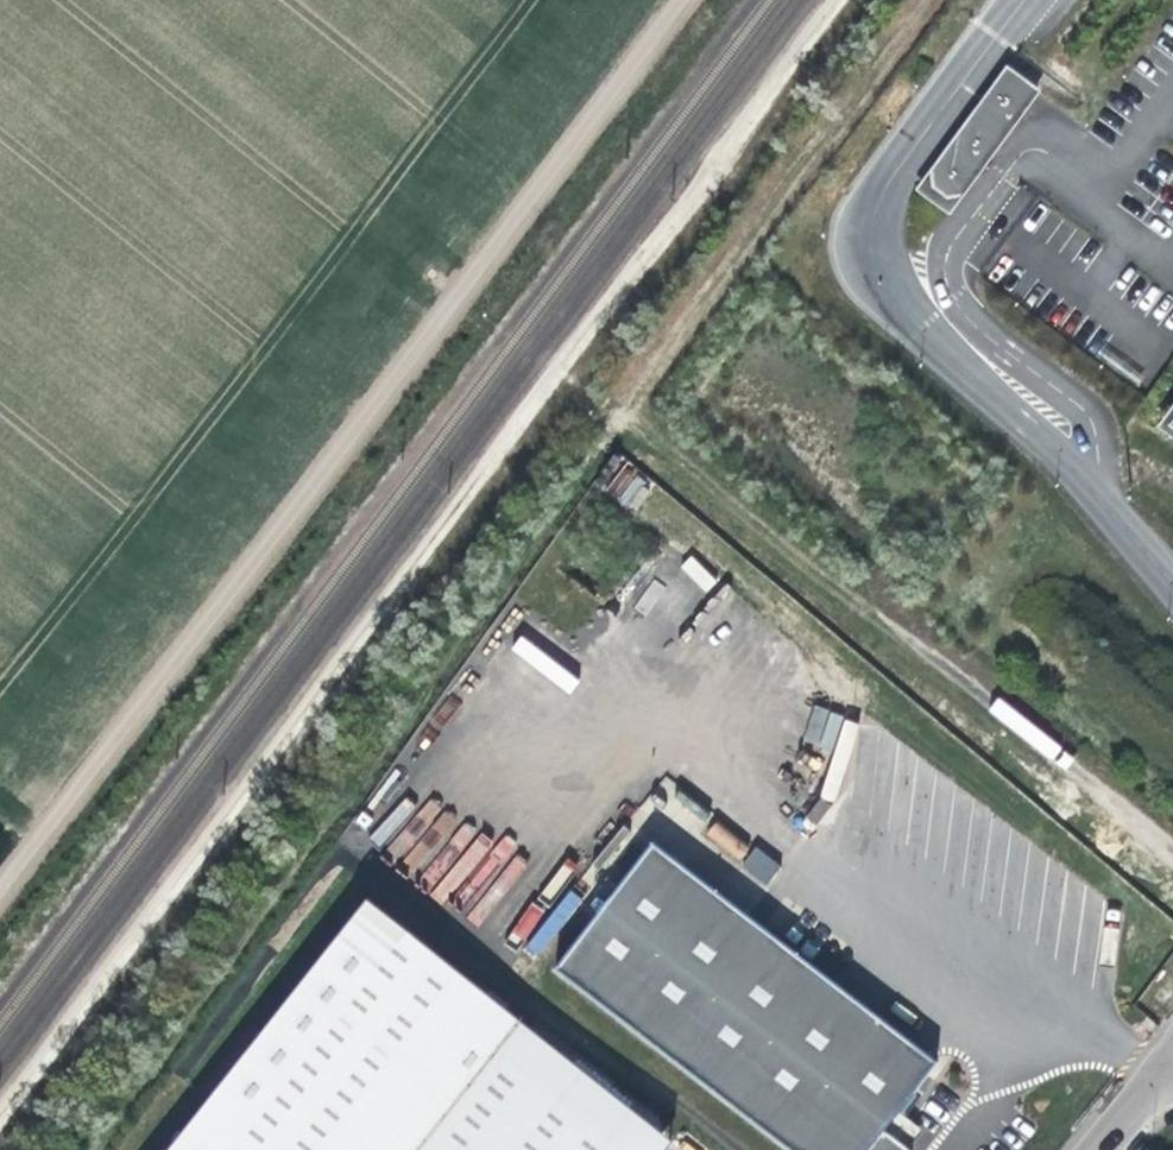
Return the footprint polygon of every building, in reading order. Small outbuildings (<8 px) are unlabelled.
[(1039,85),(1010,64),(1001,76),(936,170),(937,175),(938,183),(952,192),(965,189),(1039,85)] [(1157,428),(1172,439),(1172,406),(1157,428)] [(610,501),(641,507),(647,476),(615,470),(610,501)] [(705,593),(717,581),(691,555),(679,566),(705,593)] [(719,821),(708,832),(734,860),(746,850),(719,821)] [(783,864),(760,846),(742,868),(765,886),(783,864)] [(658,848),(561,975),(790,1149),(909,1149),(904,1146),(892,1136),(945,1067),(658,848)] [(495,1004),(376,908),(181,1149),(615,1149),(472,1033),(495,1004)] [(495,1004),(472,1033),(615,1149),(677,1149),(495,1004)]
